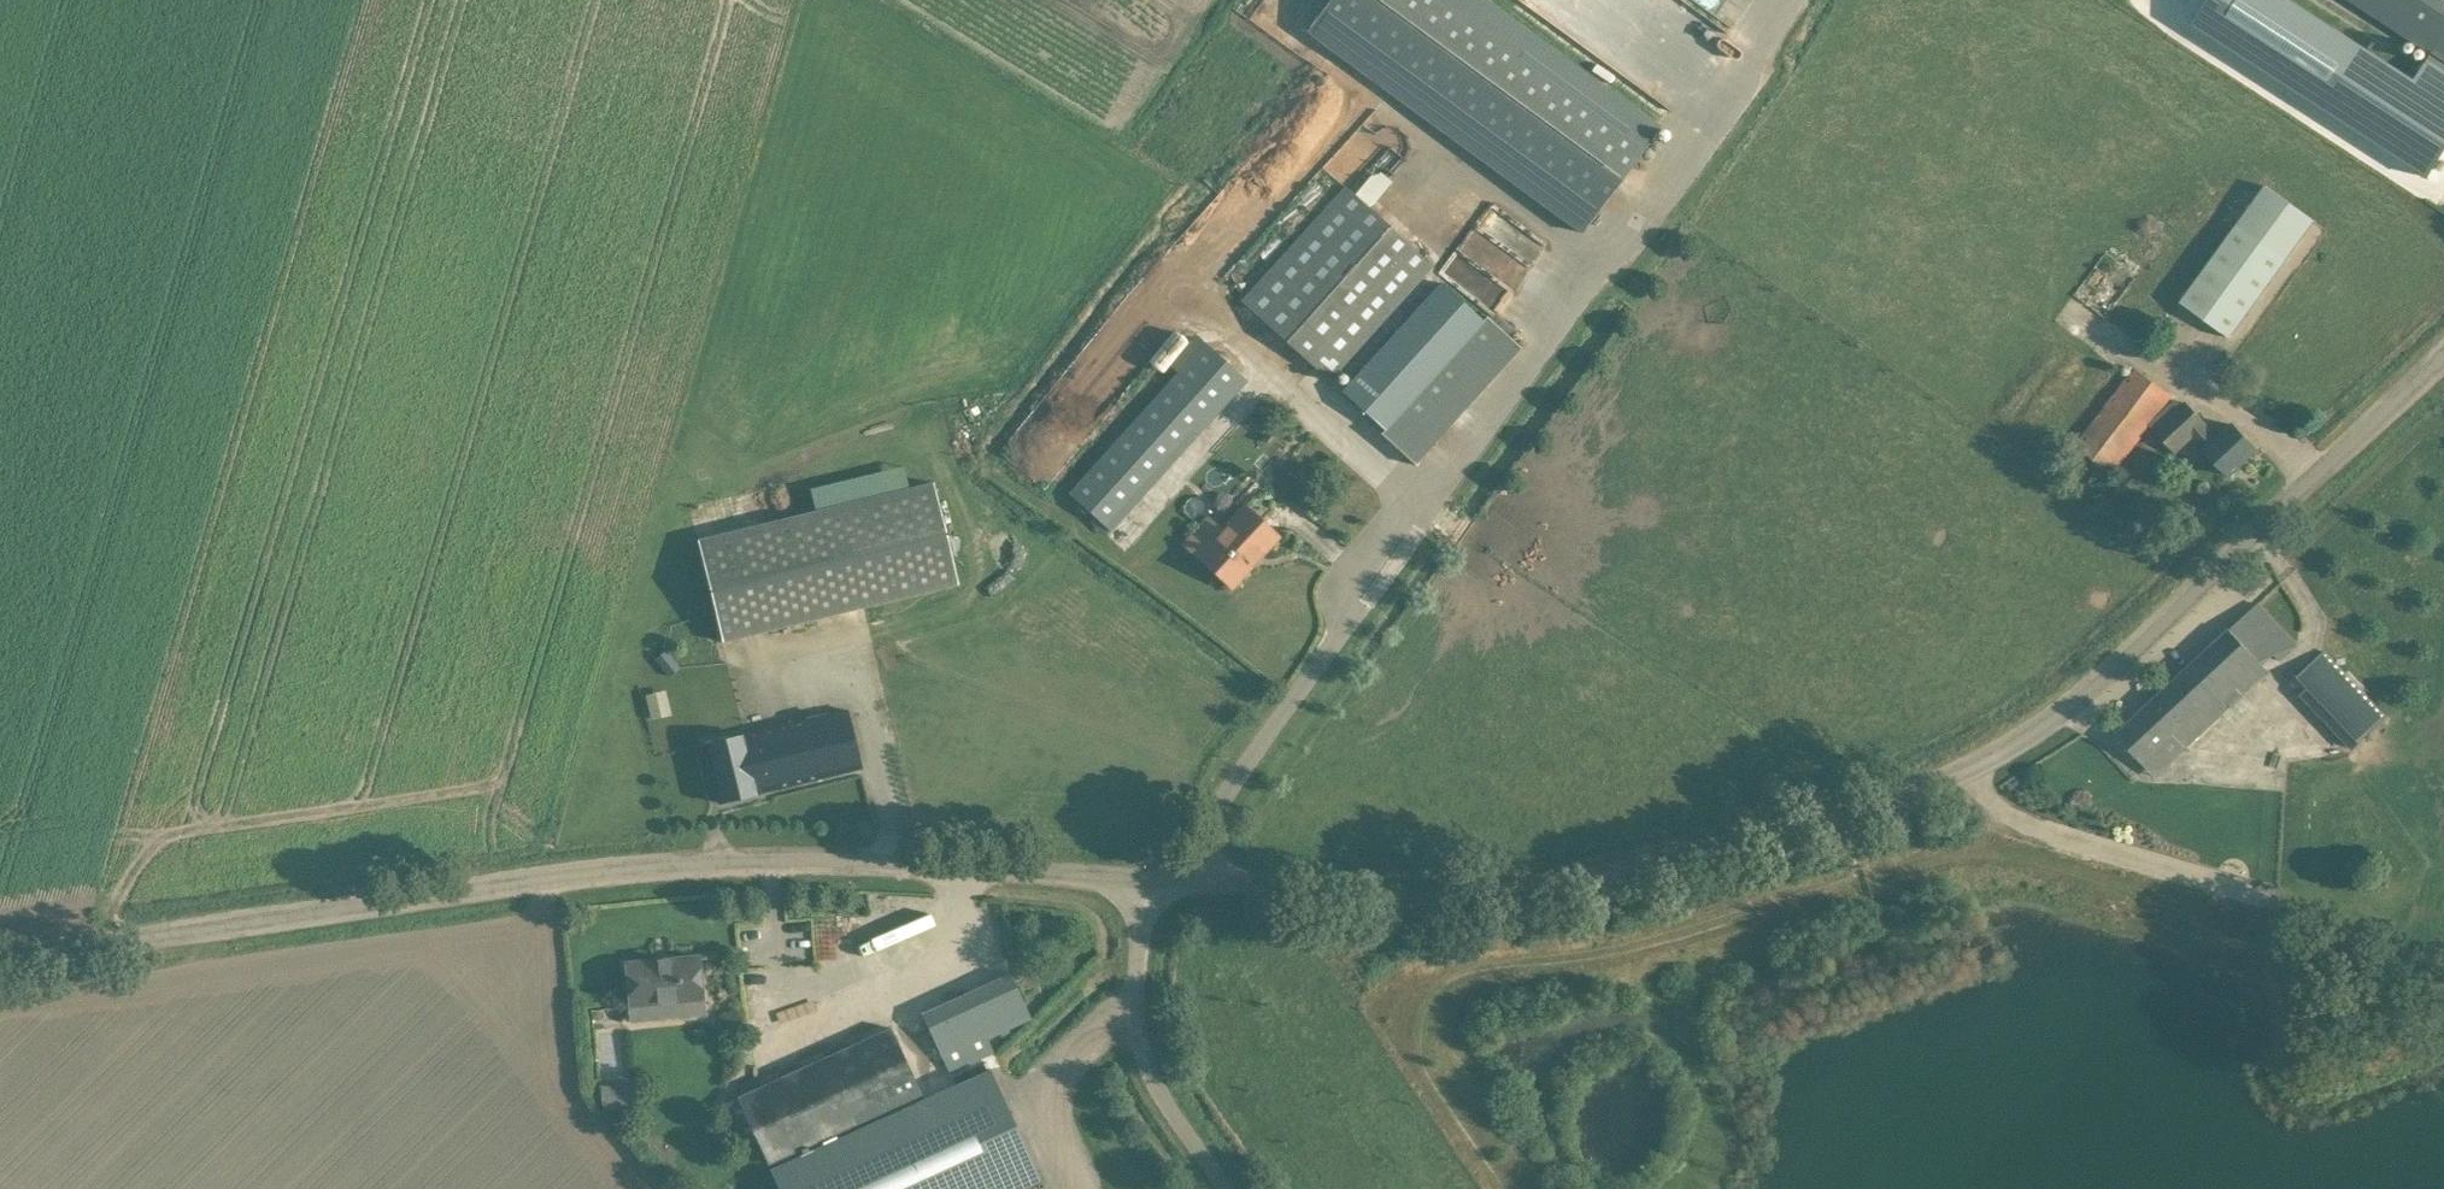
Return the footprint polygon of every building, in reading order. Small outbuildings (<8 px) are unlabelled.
[(1308,32),(1581,233),(1659,128),(1486,0),(1332,0),(1308,32)] [(2408,35),(2433,52),(2427,61),(2415,80),(2294,0),(2241,0),(2217,38),(2426,174),(2443,146),(2443,0),(2353,0),(2408,35)] [(1372,201),(1391,179),(1376,166),(1357,188),(1372,201)] [(1329,381),(1433,266),(1346,185),(1241,299),(1329,381)] [(2265,186),(2236,224),(2180,302),(2229,339),(2285,259),(2313,220),(2265,186)] [(1466,305),(1441,282),(1342,390),(1386,430),(1484,321),(1466,305)] [(1176,374),(1068,492),(1111,531),(1247,380),(1196,335),(1169,366),(1176,374)] [(2117,468),(2172,393),(2133,365),(2078,439),(2117,468)] [(2257,449),(2233,424),(2218,439),(2205,425),(2206,423),(2186,403),(2157,430),(2176,451),(2193,435),(2206,449),(2205,450),(2229,476),(2257,449)] [(721,643),(958,585),(932,482),(697,539),(721,643)] [(1277,536),(1259,519),(1240,501),(1194,552),(1231,586),(1277,536)] [(2236,712),(2228,703),(2266,668),(2263,665),(2275,654),(2278,657),(2294,642),(2258,603),(2116,735),(2143,763),(2171,737),(2180,747),(2220,710),(2228,719),(2236,712)] [(655,658),(669,676),(680,667),(668,652),(666,649),(655,658)] [(2290,684),(2351,749),(2384,718),(2324,651),(2290,684)] [(666,688),(647,692),(652,717),(672,712),(666,688)] [(862,767),(856,744),(847,706),(705,740),(720,802),(862,767)] [(632,1019),(662,1016),(685,1014),(684,999),(704,998),(700,956),(626,963),(628,983),(624,983),(625,997),(629,997),(632,1019)] [(922,1013),(942,1057),(950,1073),(992,1054),(985,1037),(1031,1016),(1011,973),(922,1013)] [(725,1104),(745,1147),(757,1141),(768,1164),(922,1093),(891,1027),(725,1104)] [(1045,1179),(989,1061),(922,1093),(768,1164),(779,1188),(1023,1188),(1045,1179)] [(637,1081),(629,1082),(601,1085),(600,1085),(603,1111),(640,1107),(637,1081)]
